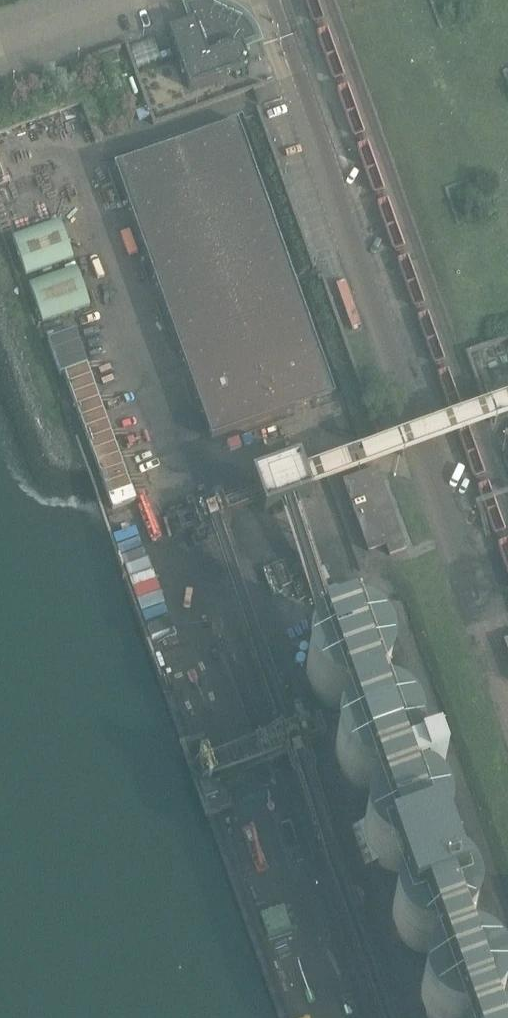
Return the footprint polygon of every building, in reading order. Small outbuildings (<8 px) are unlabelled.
[(194,21),(168,31),(189,88),(250,66),(242,44),(252,40),(250,34),(247,29),(242,24),(238,20),(233,16),(227,13),(222,10),(215,9),(209,8),(203,8),(197,9),(191,11),(194,21)] [(240,124),(115,168),(213,443),(338,399),(240,124)] [(42,174),(0,190),(0,202),(11,230),(56,212),(42,174)] [(74,260),(60,220),(13,236),(26,276),(74,260)] [(91,308),(77,267),(29,284),(43,324),(91,308)] [(137,501),(73,332),(49,341),(112,510),(137,501)] [(382,472),(347,485),(373,556),(392,552),(394,561),(412,554),(382,472)] [(333,634),(327,638),(323,642),(320,645),(313,655),(310,670),(313,685),(320,697),(326,703),(335,708),(345,712),(355,712),(367,709),(376,705),(384,698),(390,687),(393,674),(393,663),(389,653),(380,641),(369,634),(357,630),(346,630),(333,634)] [(361,715),(354,720),(347,726),(341,737),(338,751),(341,767),(347,779),(354,785),(363,790),(372,793),(383,794),(395,791),(404,786),(411,779),(418,769),(421,755),(420,745),(417,734),(408,722),(397,715),(385,712),(374,711),(361,715)] [(386,797),(380,801),(373,808),(366,818),(363,833),(366,848),(373,860),(379,867),(388,872),(398,875),(408,875),(420,872),(429,868),(437,860),(443,850),(446,837),(446,826),(442,816),(433,804),(423,797),(410,793),(399,793),(386,797)] [(413,878),(407,882),(400,889),(393,899),(390,914),(393,929),(400,941),(406,947),(415,952),(425,956),(435,956),(447,953),(456,948),(464,941),(470,931),(473,917),(473,907),(469,896),(460,885),(449,878),(437,874),(426,873),(413,878)] [(433,962),(426,969),(419,979),(417,993),(419,1009),(424,1017),(492,1017),(496,1011),(499,997),(499,987),(495,976),(486,964),(476,957),(464,954),(452,953),(439,957),(433,962)]
